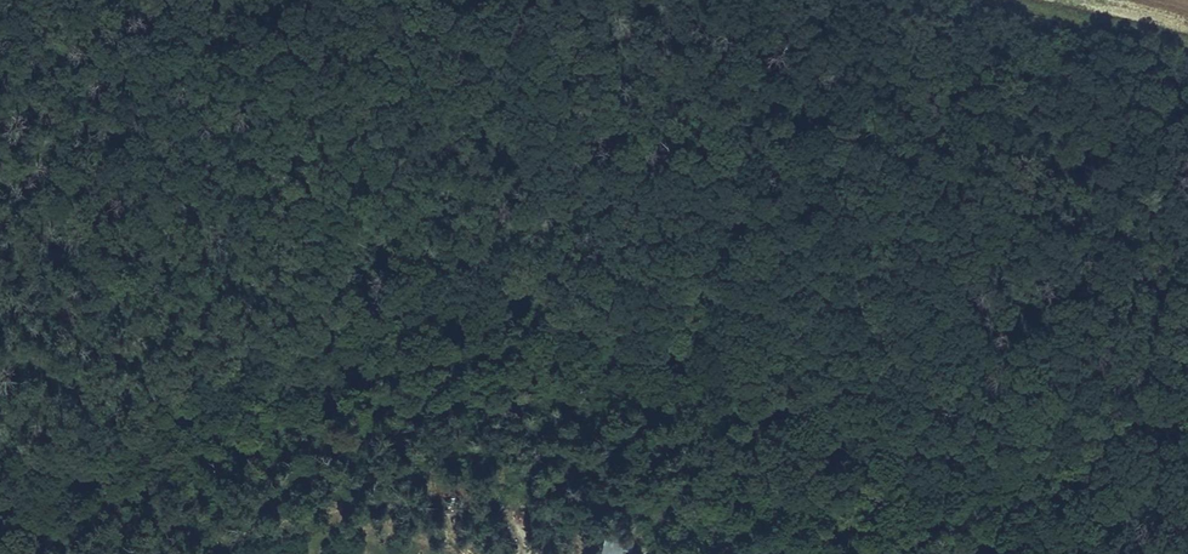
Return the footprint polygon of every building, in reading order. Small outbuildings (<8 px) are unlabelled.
[(601,553),(607,553),(622,553),(623,549),(631,551),(634,538),(606,531),(601,553)]
